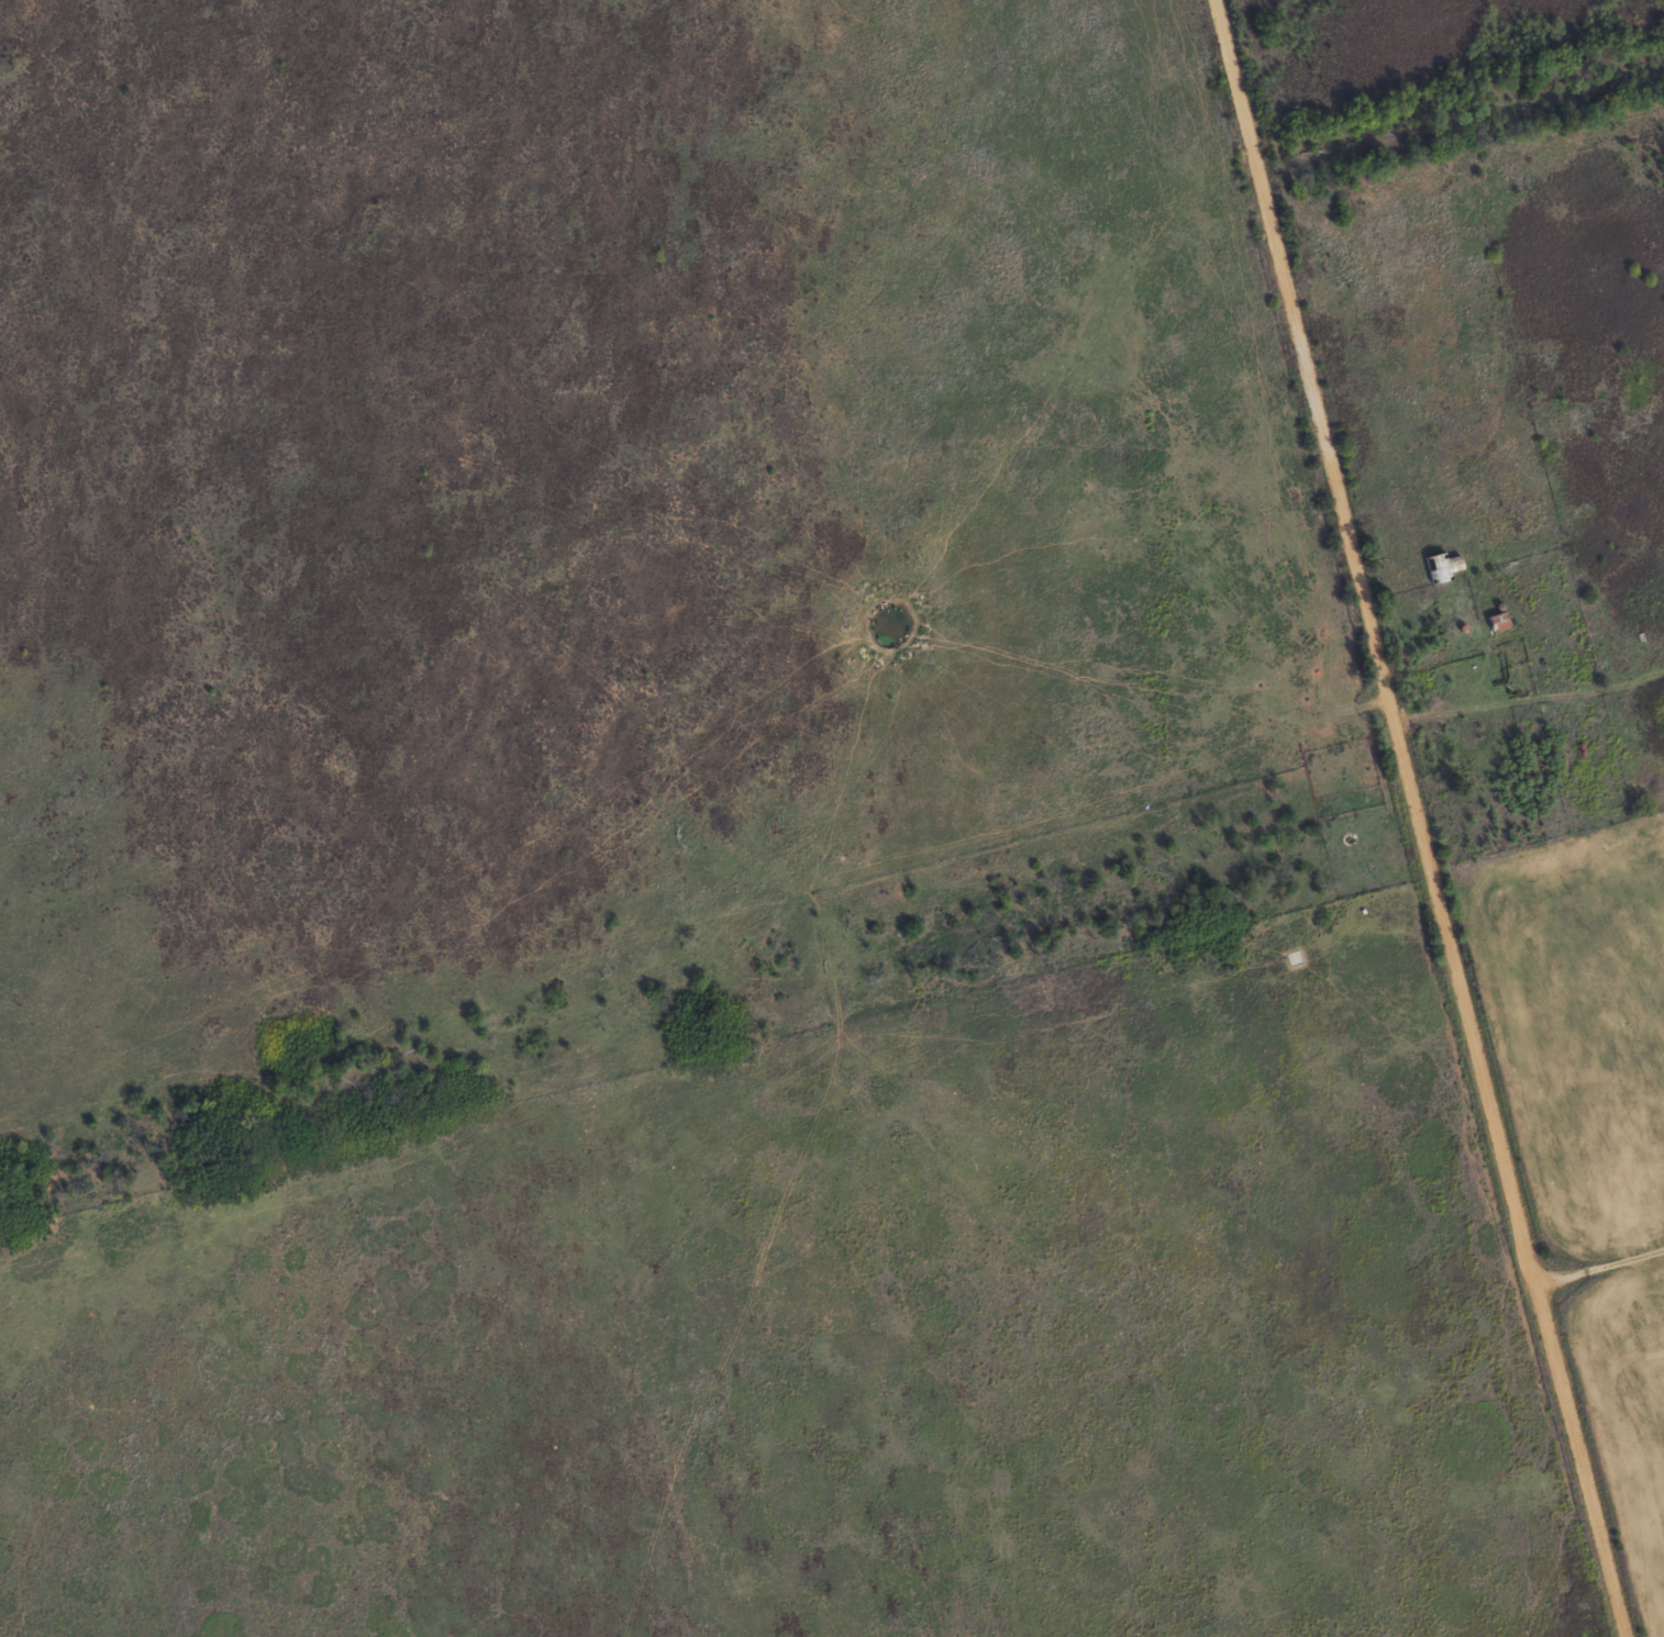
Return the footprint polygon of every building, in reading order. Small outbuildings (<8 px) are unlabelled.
[(1449,579),(1446,573),(1461,569),(1455,552),(1441,556),(1439,550),(1419,557),(1421,563),(1428,586),(1449,579)] [(1487,630),(1505,624),(1500,611),(1484,615),(1487,630)]
